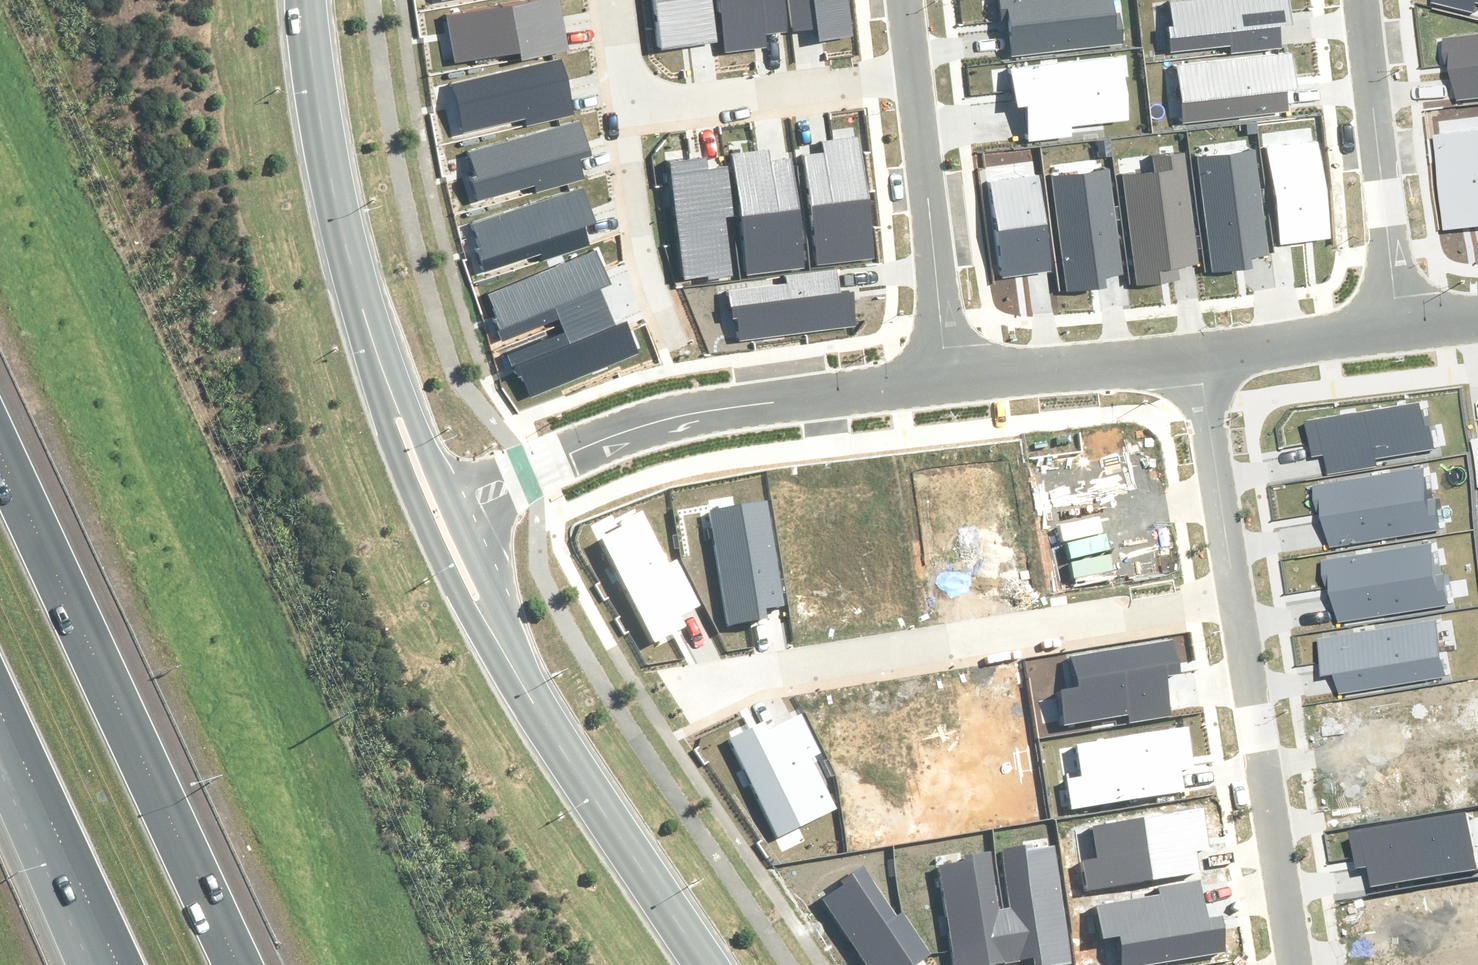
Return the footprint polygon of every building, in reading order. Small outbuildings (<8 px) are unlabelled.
[(559,0),(538,0),(447,15),(455,63),(520,52),(522,59),(568,52),(559,0)] [(1429,4),(1475,16),(1477,6),(1477,0),(1430,0),(1429,4)] [(1444,69),(1452,68),(1456,102),(1477,99),(1477,34),(1441,38),(1444,69)] [(575,115),(562,58),(451,83),(462,132),(525,118),(527,126),(575,115)] [(1433,136),(1444,229),(1477,225),(1477,131),(1433,136)]
